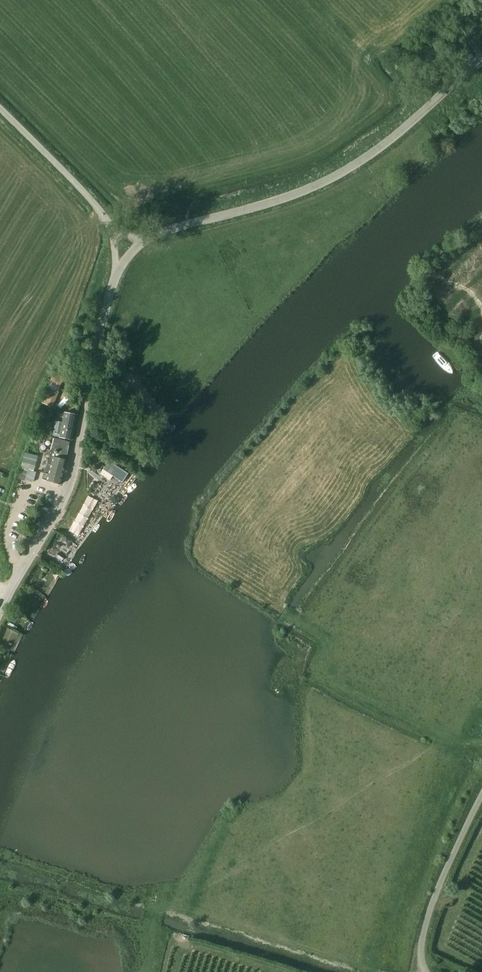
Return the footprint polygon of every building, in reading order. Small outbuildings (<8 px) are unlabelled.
[(60,369),(52,384),(60,389),(69,374),(60,369)] [(61,438),(72,440),(77,415),(66,413),(66,412),(57,411),(55,421),(54,428),(52,436),(61,438)] [(67,441),(55,438),(46,435),(43,448),(51,451),(48,464),(45,473),(44,473),(42,479),(48,480),(48,481),(61,485),(67,460),(64,460),(67,441)] [(21,477),(35,480),(40,455),(26,452),(21,477)] [(90,492),(73,529),(84,534),(101,497),(90,492)] [(68,548),(73,541),(66,536),(61,543),(68,548)]
